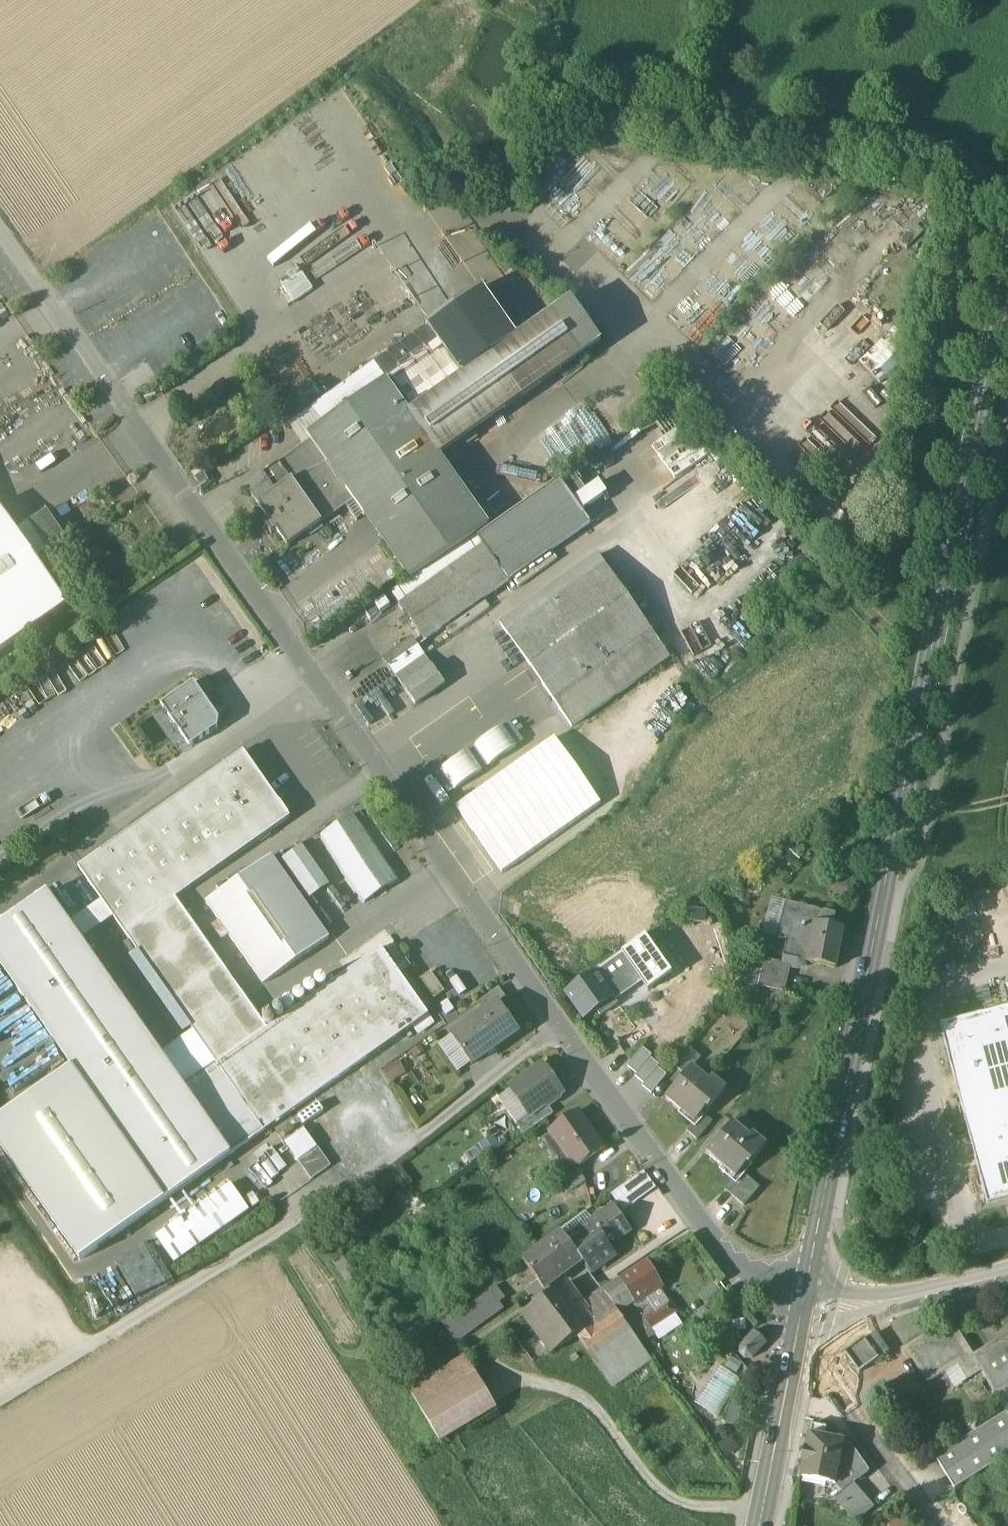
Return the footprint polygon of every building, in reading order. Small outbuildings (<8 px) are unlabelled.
[(303,274),(283,288),(293,303),(314,290),(303,274)] [(405,409),(404,410),(403,410),(368,434),(369,435),(366,436),(403,488),(405,487),(406,487),(440,463),(442,461),(438,456),(454,445),(471,433),(522,398),(493,356),(517,339),(480,289),(428,326),(440,343),(386,380),(410,413),(409,414),(405,409)] [(573,302),(517,340),(517,339),(493,356),(522,398),(601,344),(573,302)] [(428,326),(374,364),(386,380),(440,343),(428,326)] [(859,355),(874,379),(898,365),(883,340),(859,355)] [(386,380),(307,435),(310,439),(327,464),(366,436),(369,435),(368,434),(403,410),(404,410),(405,409),(409,414),(410,413),(386,380)] [(366,436),(327,464),(349,494),(360,510),(364,516),(403,488),(366,436)] [(310,439),(245,484),(258,503),(292,479),(316,462),(321,469),(327,464),(310,439)] [(403,488),(364,516),(411,581),(477,537),(477,538),(490,530),(442,461),(440,463),(406,487),(405,487),(403,488)] [(327,464),(321,469),(316,462),(292,479),(319,515),(349,494),(327,464)] [(199,467),(191,473),(200,486),(208,480),(199,467)] [(572,472),(559,481),(567,492),(580,484),(572,472)] [(292,479),(258,503),(270,520),(265,524),(272,534),(277,531),(288,546),(321,523),(324,522),(319,515),(292,479)] [(490,530),(477,538),(484,547),(508,582),(512,579),(552,551),(590,525),(581,512),(573,500),(567,492),(559,481),(490,530)] [(599,483),(573,500),(581,512),(606,494),(599,483)] [(324,522),(321,523),(328,533),(360,510),(349,494),(319,515),(324,522)] [(67,604),(0,507),(0,650),(67,604)] [(46,510),(26,524),(46,552),(65,538),(46,510)] [(411,581),(392,593),(400,605),(484,547),(477,538),(477,537),(411,581)] [(714,546),(681,570),(701,597),(734,573),(714,546)] [(484,547),(400,605),(424,640),(444,627),(484,599),(508,582),(484,547)] [(518,588),(558,560),(552,551),(512,579),(518,588)] [(597,555),(499,625),(553,700),(651,631),(597,555)] [(450,636),(490,608),(484,599),(444,627),(450,636)] [(553,700),(552,700),(571,727),(670,658),(651,631),(553,700)] [(417,646),(387,667),(395,676),(424,656),(417,646)] [(424,656),(395,676),(415,705),(444,685),(424,656)] [(194,704),(171,720),(189,746),(217,727),(219,719),(204,697),(194,704)] [(510,722),(436,776),(450,795),(523,741),(510,722)] [(554,738),(456,806),(502,873),(601,804),(554,738)] [(290,818),(243,751),(209,774),(257,842),(290,818)] [(209,774),(79,866),(102,900),(114,916),(126,934),(176,898),(257,842),(209,774)] [(364,903),(398,880),(353,814),(320,837),(364,903)] [(274,856),(217,897),(276,978),(333,937),(274,856)] [(47,892),(0,925),(0,965),(70,1066),(165,1200),(231,1154),(193,1100),(81,940),(69,923),(47,892)] [(268,1028),(176,898),(126,934),(217,1063),(268,1028)] [(102,900),(69,923),(81,940),(114,916),(102,900)] [(835,916),(784,902),(774,938),(785,942),(781,959),(806,963),(814,924),(832,927),(835,916)] [(814,924),(806,963),(834,969),(842,929),(832,927),(814,924)] [(765,939),(764,952),(780,954),(781,941),(765,939)] [(639,941),(621,953),(632,969),(650,956),(639,941)] [(381,948),(363,961),(410,1028),(429,1015),(381,948)] [(621,953),(607,963),(625,989),(639,979),(632,969),(621,953)] [(410,1028),(363,961),(268,1028),(217,1063),(226,1077),(264,1131),(410,1028)] [(784,992),(790,967),(765,961),(758,986),(784,992)] [(625,989),(607,963),(594,972),(612,998),(625,989)] [(444,991),(430,971),(419,978),(432,999),(444,991)] [(594,972),(564,992),(583,1019),(612,998),(594,972)] [(499,988),(479,1003),(485,1012),(498,1003),(499,1004),(507,999),(499,988)] [(485,1012),(451,1036),(472,1065),(518,1032),(499,1004),(498,1003),(485,1012)] [(938,1025),(986,1205),(1007,1199),(1007,1006),(938,1025)] [(688,1049),(672,1068),(683,1076),(689,1069),(690,1070),(699,1059),(688,1049)] [(628,1067),(637,1074),(651,1057),(642,1050),(628,1067)] [(635,1077),(644,1084),(659,1067),(650,1059),(637,1074),(635,1077)] [(542,1065),(510,1088),(529,1114),(529,1115),(546,1104),(561,1093),(542,1065)] [(165,1200),(70,1066),(2,1113),(0,1114),(0,1147),(80,1260),(165,1200)] [(643,1086),(651,1093),(666,1076),(658,1069),(644,1084),(643,1086)] [(690,1070),(689,1069),(683,1076),(664,1100),(693,1124),(694,1125),(702,1116),(706,1112),(707,1113),(725,1092),(710,1079),(706,1084),(690,1070)] [(264,1131),(226,1077),(193,1100),(231,1154),(264,1131)] [(546,1104),(529,1115),(529,1114),(516,1123),(523,1134),(553,1114),(546,1104)] [(577,1111),(549,1132),(575,1168),(604,1148),(577,1111)] [(702,1116),(694,1125),(693,1124),(685,1133),(696,1142),(711,1125),(702,1116)] [(297,1118),(275,1133),(283,1145),(305,1129),(297,1118)] [(747,1140),(731,1126),(706,1156),(733,1179),(734,1180),(739,1174),(745,1166),(748,1168),(765,1147),(751,1135),(747,1140)] [(330,1166),(316,1145),(296,1159),(310,1180),(330,1166)] [(624,1208),(655,1186),(643,1169),(611,1191),(624,1208)] [(578,1171),(559,1184),(567,1194),(585,1181),(578,1171)] [(758,1189),(739,1174),(734,1180),(733,1179),(724,1191),(744,1208),(758,1189)] [(231,1184),(170,1226),(188,1253),(249,1210),(231,1184)] [(614,1206),(591,1222),(608,1246),(609,1245),(630,1230),(614,1206)] [(591,1222),(567,1239),(582,1261),(591,1272),(615,1255),(609,1245),(608,1246),(591,1222)] [(560,1233),(522,1261),(537,1281),(543,1290),(581,1262),(560,1233)] [(646,1265),(620,1282),(621,1282),(634,1303),(640,1299),(659,1286),(646,1265)] [(537,1281),(524,1290),(534,1305),(547,1296),(543,1290),(537,1281)] [(634,1303),(621,1282),(606,1292),(605,1291),(604,1292),(615,1307),(619,1313),(628,1307),(634,1303)] [(534,1305),(521,1315),(551,1354),(576,1336),(589,1327),(588,1327),(582,1310),(563,1284),(547,1296),(534,1305)] [(503,1300),(495,1286),(489,1290),(490,1293),(491,1293),(498,1303),(503,1300)] [(604,1291),(595,1296),(607,1313),(615,1307),(604,1292),(604,1291)] [(490,1293),(454,1318),(453,1316),(442,1324),(454,1343),(502,1310),(498,1303),(491,1293),(490,1293)] [(647,1301),(643,1304),(640,1299),(634,1303),(640,1312),(644,1318),(654,1312),(647,1301)] [(654,1312),(644,1318),(651,1328),(676,1312),(669,1302),(654,1312)] [(634,1303),(628,1307),(634,1316),(640,1312),(634,1303)] [(589,1327),(576,1336),(593,1360),(632,1333),(618,1313),(619,1313),(615,1307),(607,1313),(588,1327),(589,1327)] [(938,1340),(934,1335),(908,1351),(927,1382),(955,1364),(966,1381),(981,1372),(982,1371),(972,1355),(973,1355),(957,1329),(938,1340)] [(765,1343),(754,1333),(753,1332),(752,1333),(753,1333),(740,1346),(739,1347),(740,1348),(739,1353),(739,1354),(740,1354),(743,1358),(743,1359),(745,1359),(745,1358),(750,1358),(751,1359),(752,1358),(765,1344),(765,1345),(766,1344),(765,1342),(765,1343)] [(632,1333),(593,1360),(611,1386),(650,1359),(632,1333)] [(864,1339),(845,1353),(860,1372),(878,1358),(878,1357),(886,1351),(873,1333),(864,1340),(864,1339)] [(972,1355),(982,1371),(981,1372),(996,1396),(1007,1388),(1007,1333),(973,1355),(972,1355)] [(464,1358),(407,1392),(439,1444),(495,1410),(464,1358)] [(695,1403),(717,1413),(735,1374),(714,1364),(695,1403)] [(935,1457),(954,1489),(1007,1455),(1007,1416),(1006,1413),(935,1457)] [(825,1428),(811,1424),(809,1435),(823,1438),(825,1428)] [(809,1435),(808,1435),(799,1476),(835,1484),(841,1454),(843,1443),(823,1438),(809,1435)] [(868,1471),(848,1444),(843,1443),(841,1454),(845,1461),(857,1480),(868,1471)] [(845,1461),(841,1454),(835,1484),(839,1488),(848,1480),(848,1478),(843,1471),(845,1461)] [(853,1483),(835,1496),(855,1521),(873,1508),(853,1483)]
